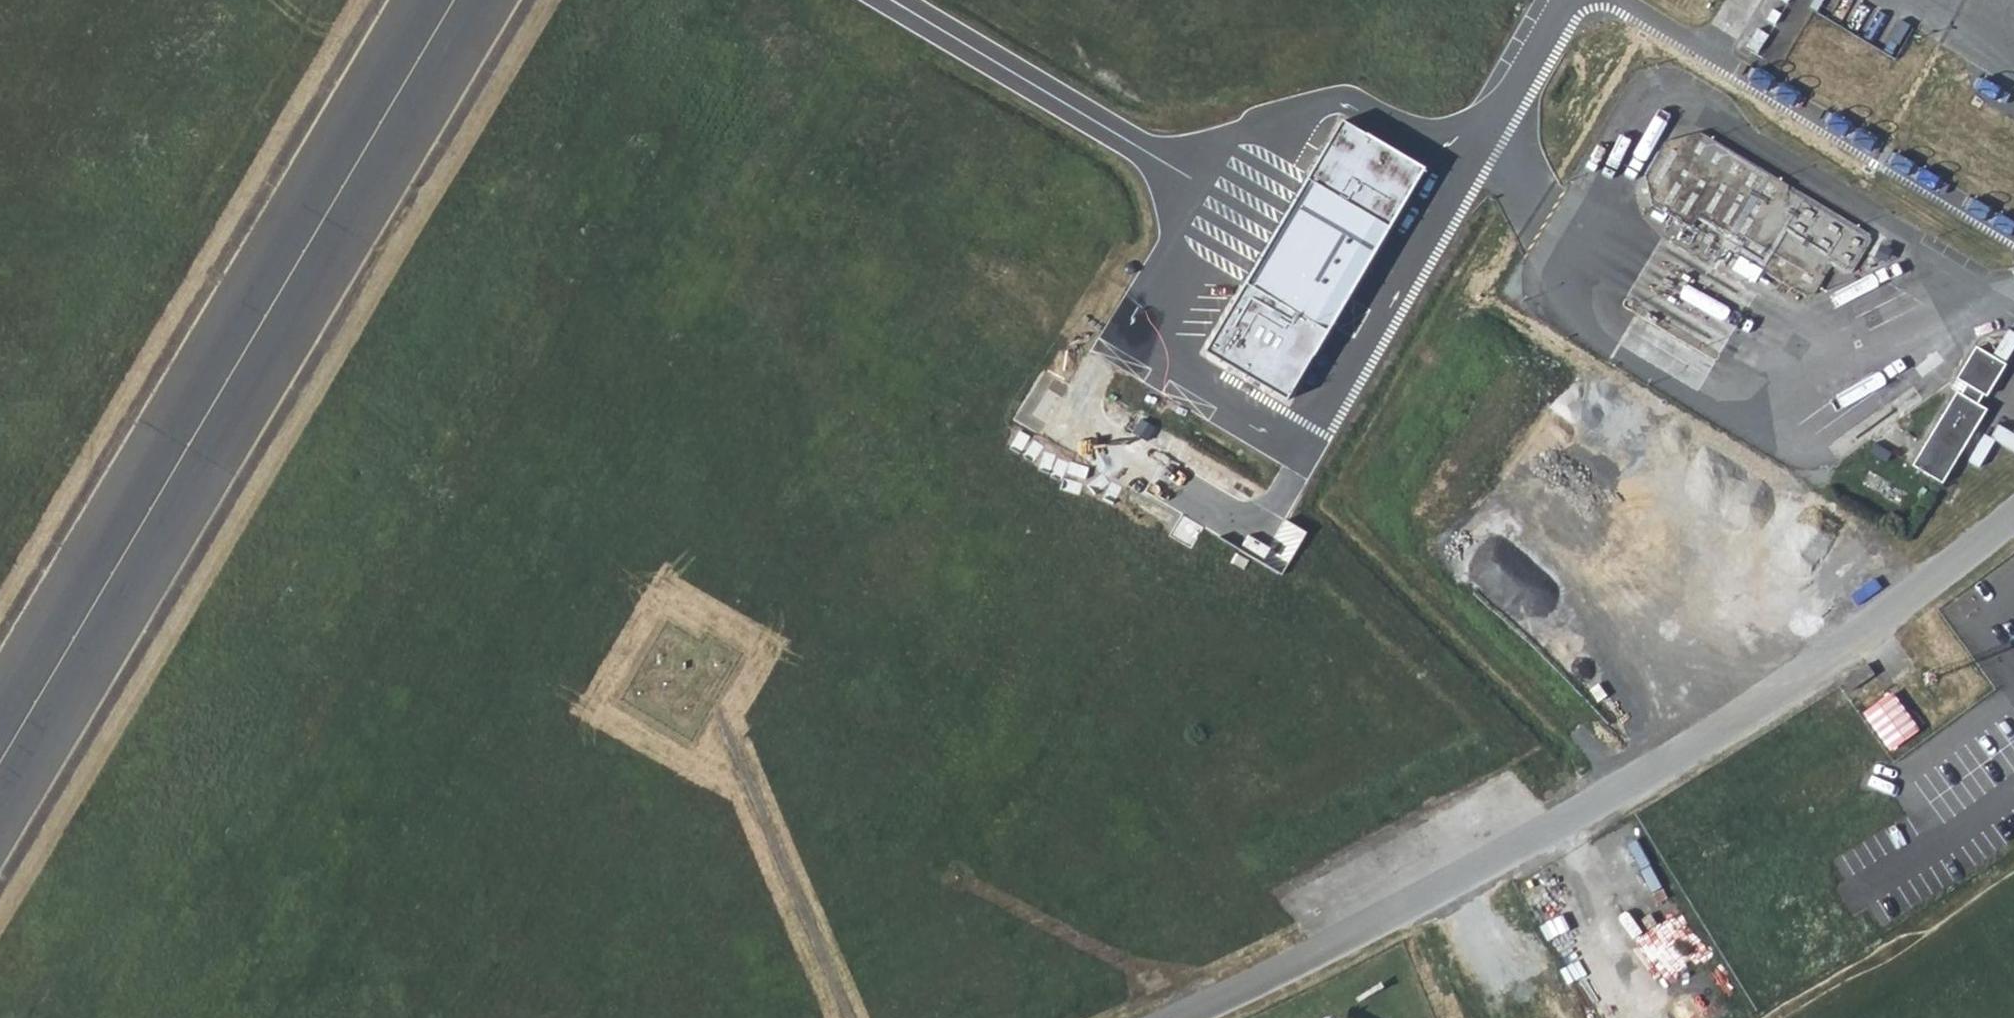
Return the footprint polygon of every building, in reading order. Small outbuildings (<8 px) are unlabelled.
[(1345,118),(1208,348),(1288,398),(1424,167),(1345,118)] [(1943,488),(1974,434),(1985,415),(1978,411),(1983,400),(1988,402),(2006,371),(1979,354),(1959,386),(1970,392),(1964,402),(1960,400),(1916,471),(1943,488)] [(1864,710),(1893,750),(1923,728),(1894,689),(1864,710)]
